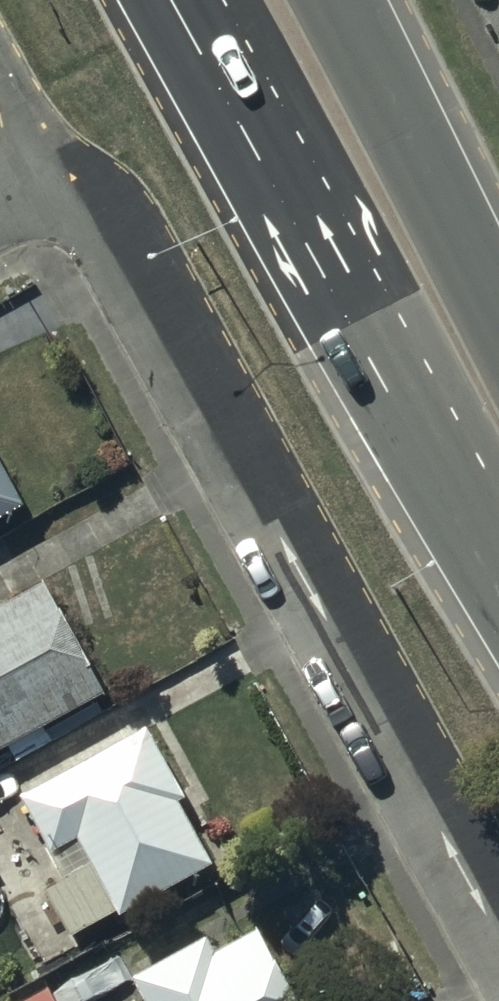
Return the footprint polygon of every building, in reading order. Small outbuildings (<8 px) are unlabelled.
[(23,499),(0,459),(0,512),(23,499)] [(104,689),(49,587),(0,613),(0,744),(104,689)] [(49,850),(62,873),(46,882),(73,932),(119,907),(122,912),(216,862),(180,794),(185,792),(149,722),(21,789),(52,849),(49,850)] [(150,1000),(305,1000),(269,937),(239,955),(217,950),(208,933),(134,972),(150,1000)] [(50,982),(17,1000),(61,1000),(50,982)]
